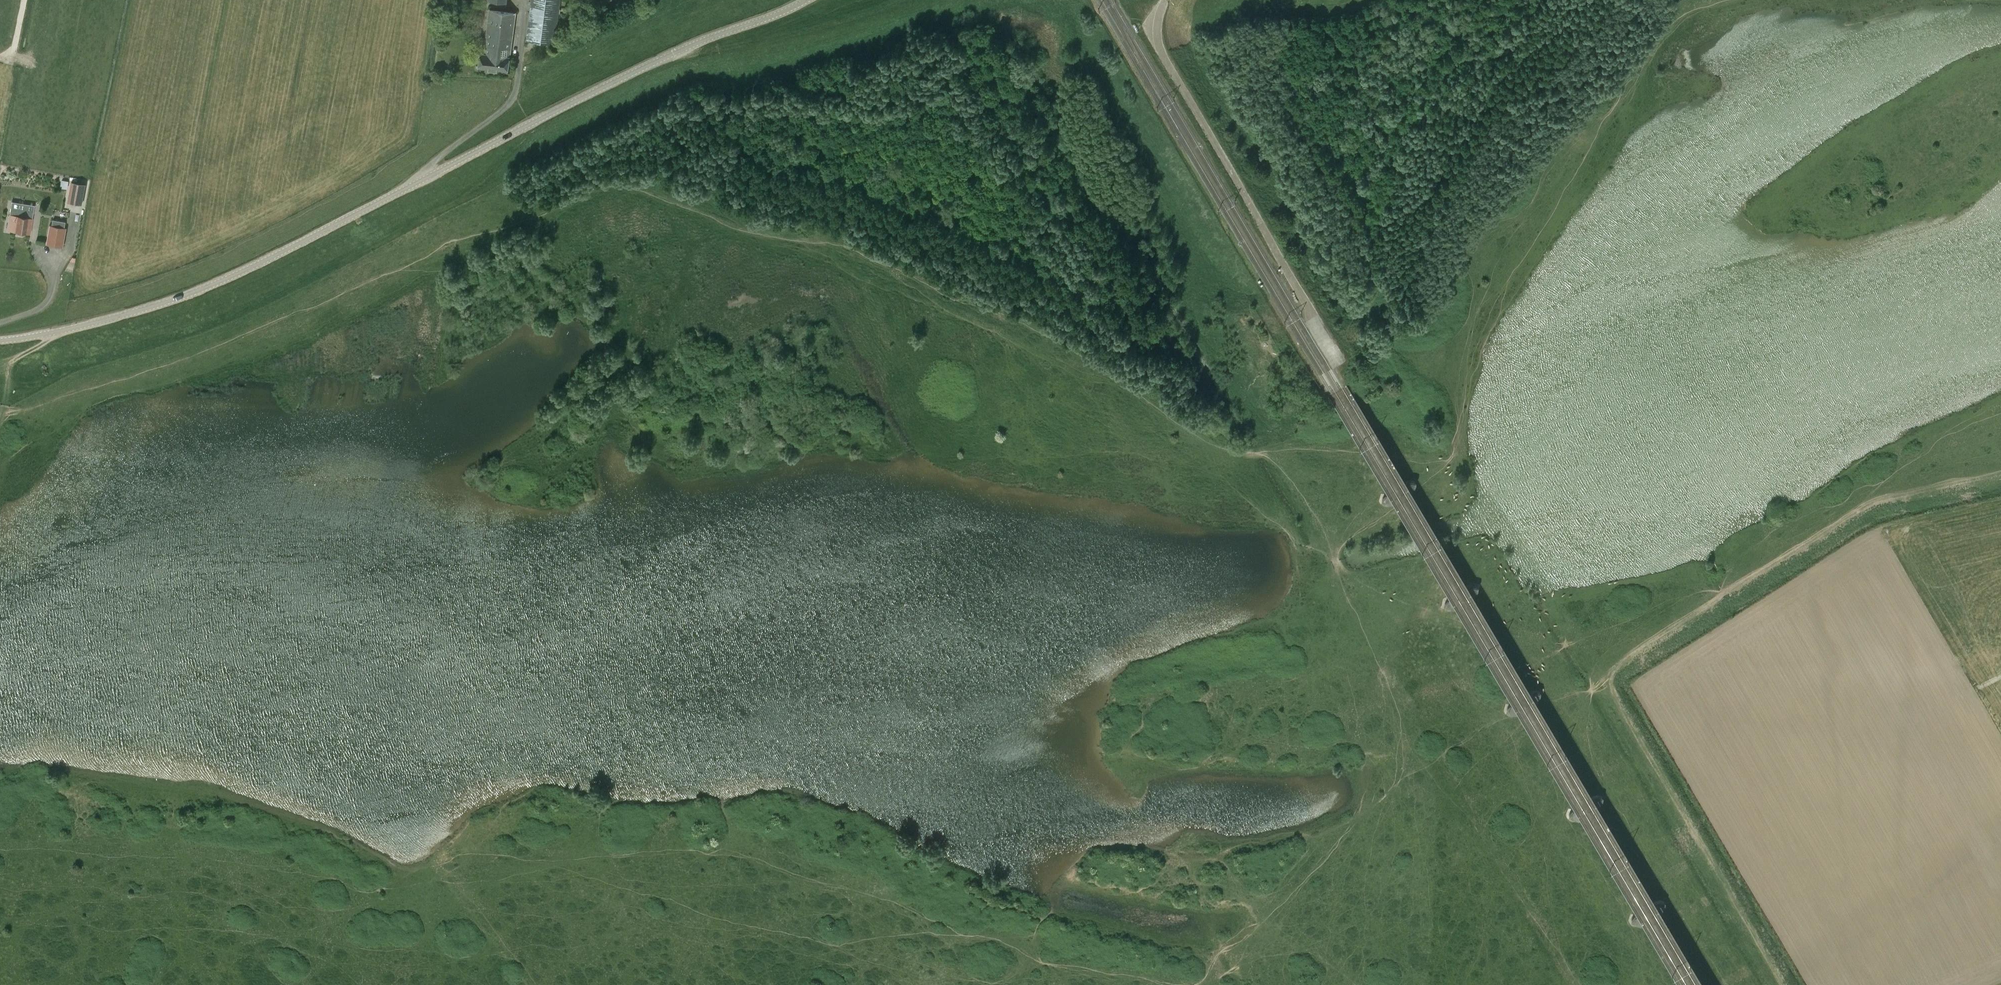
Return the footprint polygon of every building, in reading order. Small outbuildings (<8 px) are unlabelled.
[(560,0),(531,0),(526,40),(555,44),(560,0)] [(507,71),(515,12),(490,9),(484,53),(480,53),(478,67),(507,71)] [(85,189),(71,187),(67,206),(81,209),(85,189)] [(17,231),(17,232),(18,234),(22,235),(24,233),(24,232),(25,232),(26,229),(30,229),(33,211),(11,207),(7,229),(17,231)] [(63,246),(66,228),(50,225),(47,244),(63,246)] [(1380,495),(1381,494),(1378,493),(1376,501),(1378,504),(1385,506),(1386,503),(1384,503),(1382,503),(1380,502),(1378,501),(1378,500),(1379,498),(1379,497),(1380,495)]
